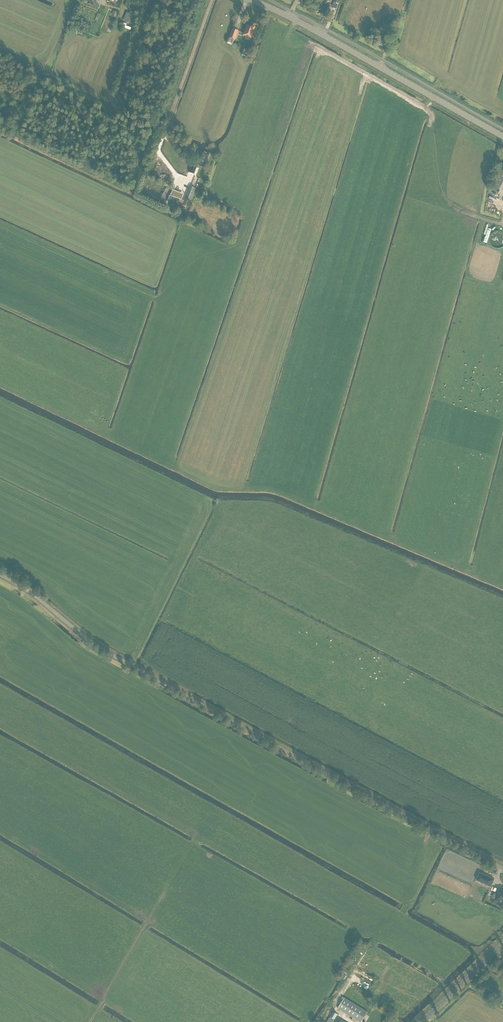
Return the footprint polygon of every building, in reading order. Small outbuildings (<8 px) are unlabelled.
[(140,14),(142,6),(137,4),(134,12),(140,14)] [(135,25),(138,16),(126,12),(123,21),(135,25)] [(254,29),(256,24),(251,22),(250,26),(247,25),(243,35),(251,38),(254,29)] [(386,27),(382,25),(379,31),(388,35),(391,29),(390,29),(392,25),(388,23),(386,27)] [(234,40),(238,31),(232,29),(229,38),(234,40)] [(387,42),(389,36),(383,34),(379,44),(384,45),(385,42),(387,42)] [(252,51),(248,49),(244,48),(241,55),(245,56),(244,59),(248,61),(252,51)] [(203,169),(205,165),(209,154),(202,151),(197,164),(196,167),(197,167),(203,169)] [(502,182),(502,178),(502,177),(502,174),(502,172),(498,170),(496,175),(497,176),(491,189),(498,192),(502,182)] [(188,207),(195,188),(189,186),(187,193),(183,191),(177,204),(182,206),(182,205),(188,207)] [(498,231),(497,231),(495,232),(494,232),(493,233),(492,234),(491,235),(490,237),(490,238),(490,240),(490,241),(490,243),(491,244),(492,245),(493,246),(494,247),(495,248),(497,248),(498,248),(500,248),(501,248),(502,247),(502,233),(502,232),(501,232),(500,231),(498,231)] [(494,879),(480,873),(476,880),(491,887),(494,879)] [(346,975),(350,971),(345,967),(341,972),(346,975)] [(368,1012),(345,998),(338,1008),(361,1021),(368,1012)]
